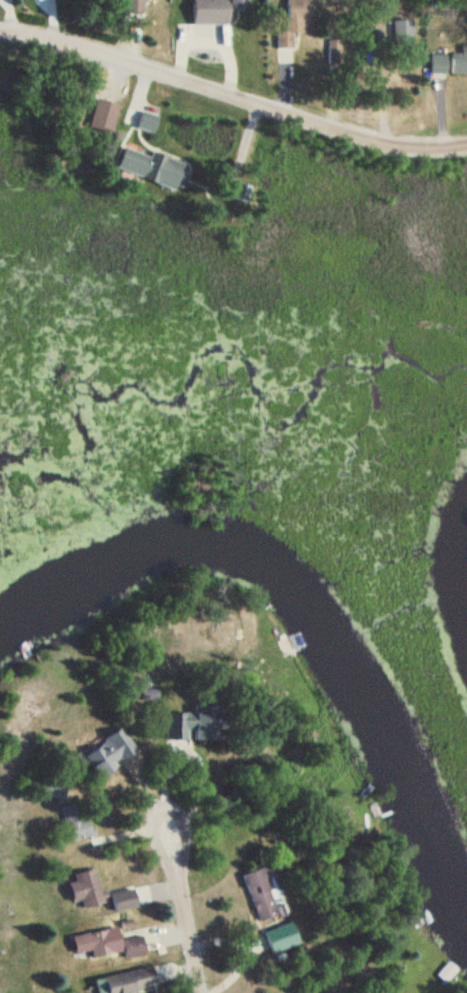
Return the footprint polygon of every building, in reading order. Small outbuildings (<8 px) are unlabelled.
[(194,22),(231,22),(230,8),(250,8),(250,0),(193,0),(194,22)] [(288,31),(277,31),(277,48),(296,47),(295,19),(312,18),(312,0),(288,0),(288,31)] [(395,36),(413,36),(413,20),(395,20),(395,36)] [(452,52),(452,74),(466,74),(466,52),(452,52)] [(449,54),(431,54),(431,71),(449,71),(449,54)] [(154,133),(158,117),(140,112),(136,129),(154,133)] [(117,168),(146,179),(153,157),(125,147),(117,168)] [(227,706),(195,705),(195,712),(168,712),(167,740),(193,741),(193,740),(225,741),(227,706)] [(100,778),(139,753),(123,729),(85,754),(100,778)] [(44,798),(64,798),(64,785),(44,785),(44,798)] [(60,806),(65,842),(86,839),(82,803),(60,806)] [(280,916),(268,867),(245,873),(257,922),(280,916)] [(103,896),(95,870),(67,878),(75,905),(103,896)] [(264,932),(271,953),(301,944),(294,923),(264,932)] [(109,929),(73,935),(76,954),(90,952),(91,957),(113,954),(109,929)] [(121,941),(125,959),(146,953),(142,936),(121,941)] [(459,971),(450,961),(436,974),(445,983),(459,971)] [(159,992),(153,967),(95,979),(98,992),(154,992),(159,992)]
